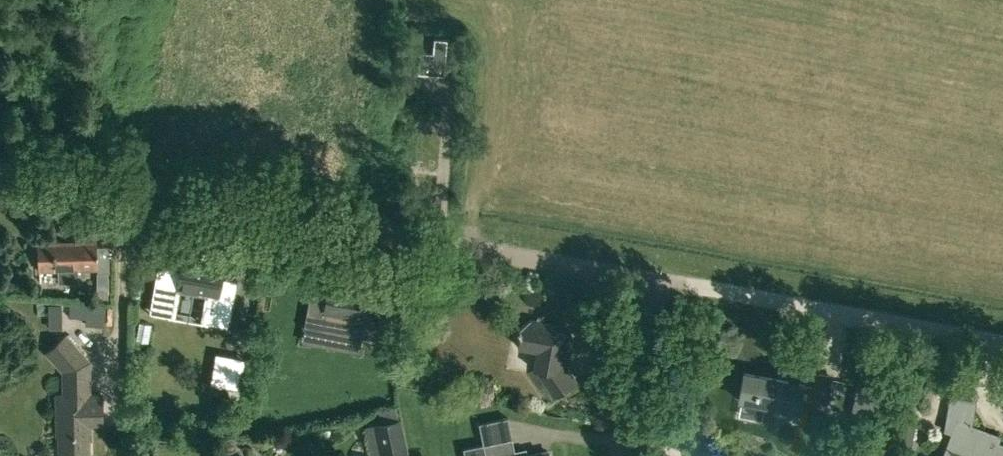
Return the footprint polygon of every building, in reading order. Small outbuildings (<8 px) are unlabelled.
[(448,75),(451,39),(438,38),(437,52),(424,51),(422,73),(448,75)] [(38,269),(59,268),(59,283),(79,282),(79,268),(98,267),(97,241),(92,241),(92,232),(75,232),(76,242),(38,242),(38,269)] [(184,255),(181,271),(160,267),(152,311),(177,316),(182,289),(208,294),(203,321),(228,326),(235,282),(222,279),(225,263),(184,255)] [(108,300),(108,271),(98,272),(97,299),(108,300)] [(311,288),(305,326),(320,329),(362,336),(390,341),(392,331),(396,306),(370,301),(372,289),(336,282),(334,292),(327,291),(311,288)] [(62,303),(48,304),(48,330),(62,330),(62,303)] [(71,304),(70,320),(85,321),(86,324),(106,325),(108,307),(71,304)] [(532,318),(517,328),(520,331),(518,345),(538,349),(536,368),(543,378),(556,397),(578,381),(564,362),(571,325),(532,318)] [(66,335),(47,352),(64,371),(64,394),(57,394),(57,434),(59,434),(59,452),(62,452),(62,455),(79,455),(79,452),(88,452),(88,438),(90,438),(89,361),(66,335)] [(240,390),(245,358),(232,356),(229,372),(213,369),(210,384),(240,390)] [(806,383),(798,382),(799,377),(790,375),(789,380),(745,371),(739,399),(800,411),(802,401),(826,406),(832,376),(818,373),(815,386),(806,385),(806,383)] [(858,383),(852,411),(881,417),(886,389),(858,383)] [(239,402),(241,390),(240,390),(228,388),(226,399),(239,402)] [(944,455),(1002,455),(1002,445),(999,444),(1001,438),(972,427),(976,401),(951,397),(948,417),(945,431),(953,433),(945,454),(944,455)] [(898,412),(893,442),(911,446),(916,415),(898,412)] [(400,415),(375,420),(382,454),(407,449),(400,415)] [(513,438),(484,444),(487,455),(517,455),(513,438)]
